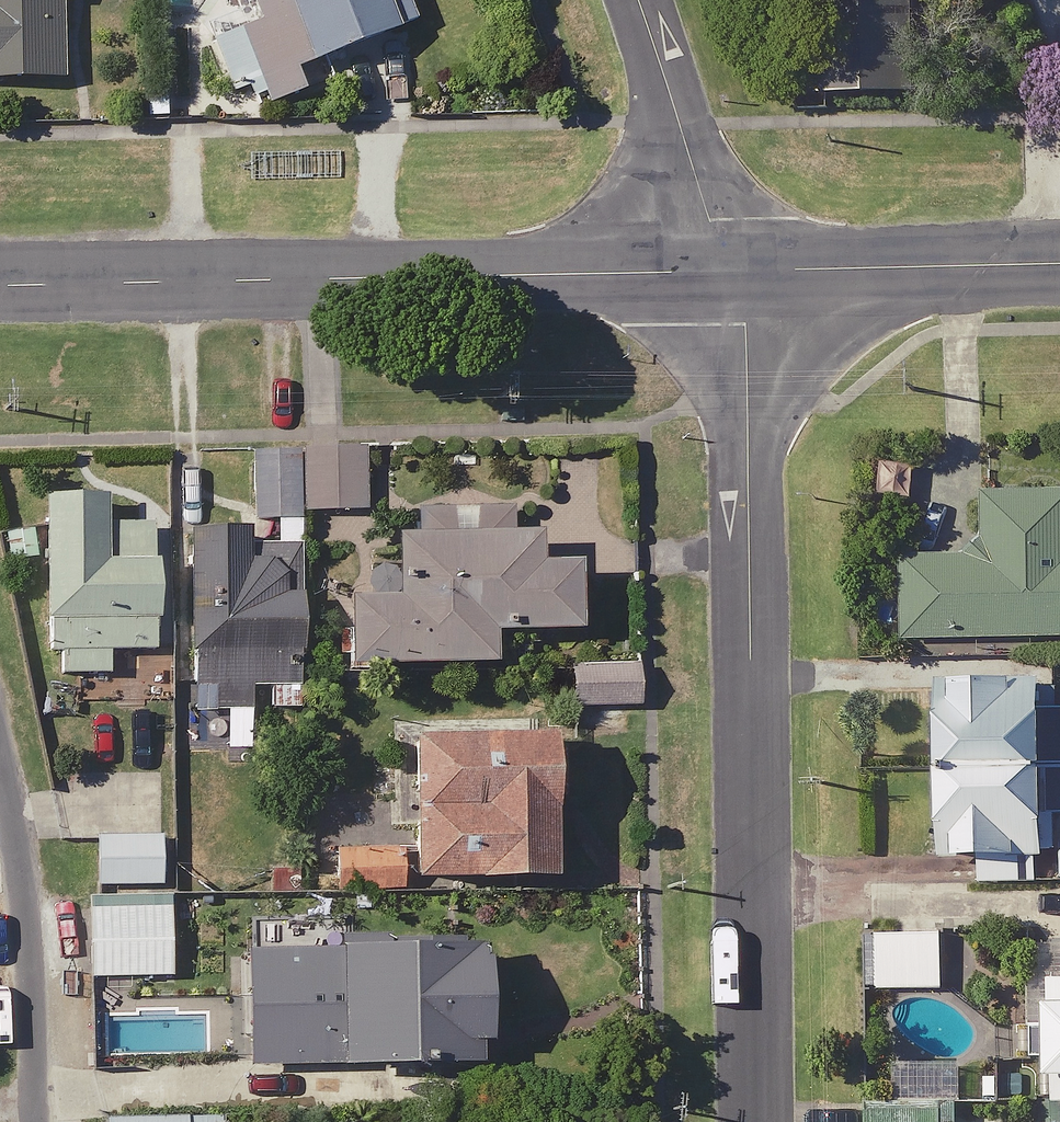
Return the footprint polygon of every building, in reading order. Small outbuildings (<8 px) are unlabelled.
[(59,89),(62,0),(0,0),(0,87),(59,89)] [(411,0),(252,0),(262,26),(221,42),(240,90),(278,104),(312,91),(305,72),(421,27),(411,0)] [(243,505),(242,541),(201,539),(196,687),(272,690),(271,714),(305,715),(306,691),(301,690),(305,551),(307,509),(368,511),(370,460),(257,456),(256,505),(243,505)] [(985,489),(984,558),(909,558),(908,636),(1059,637),(1059,490),(985,489)] [(107,524),(108,504),(51,503),(47,651),(63,652),(63,676),(111,677),(111,652),(156,653),(159,526),(107,524)] [(512,517),(417,518),(417,541),(402,541),(402,604),(351,604),(351,671),(496,671),(496,638),(581,638),(581,571),(540,571),(540,543),(512,543),(512,517)] [(1043,661),(940,662),(942,862),(982,862),(982,883),(1023,883),(1023,853),(1059,853),(1059,814),(1044,814),(1043,770),(1059,770),(1059,721),(1043,721),(1043,661)] [(257,712),(198,710),(196,753),(255,755),(257,712)] [(560,889),(560,750),(416,750),(416,852),(341,851),(341,888),(560,889)] [(15,840),(98,843),(94,978),(172,980),(175,893),(166,893),(168,834),(161,834),(163,771),(73,768),(73,783),(17,781),(15,840)] [(1033,945),(1030,1030),(1050,1030),(1047,1105),(1059,1106),(1059,946),(1033,945)] [(252,1071),(476,1078),(476,1056),(488,1056),(491,963),(255,956),(252,1071)] [(906,1102),(906,1121),(952,1121),(953,1104),(906,1102)]
